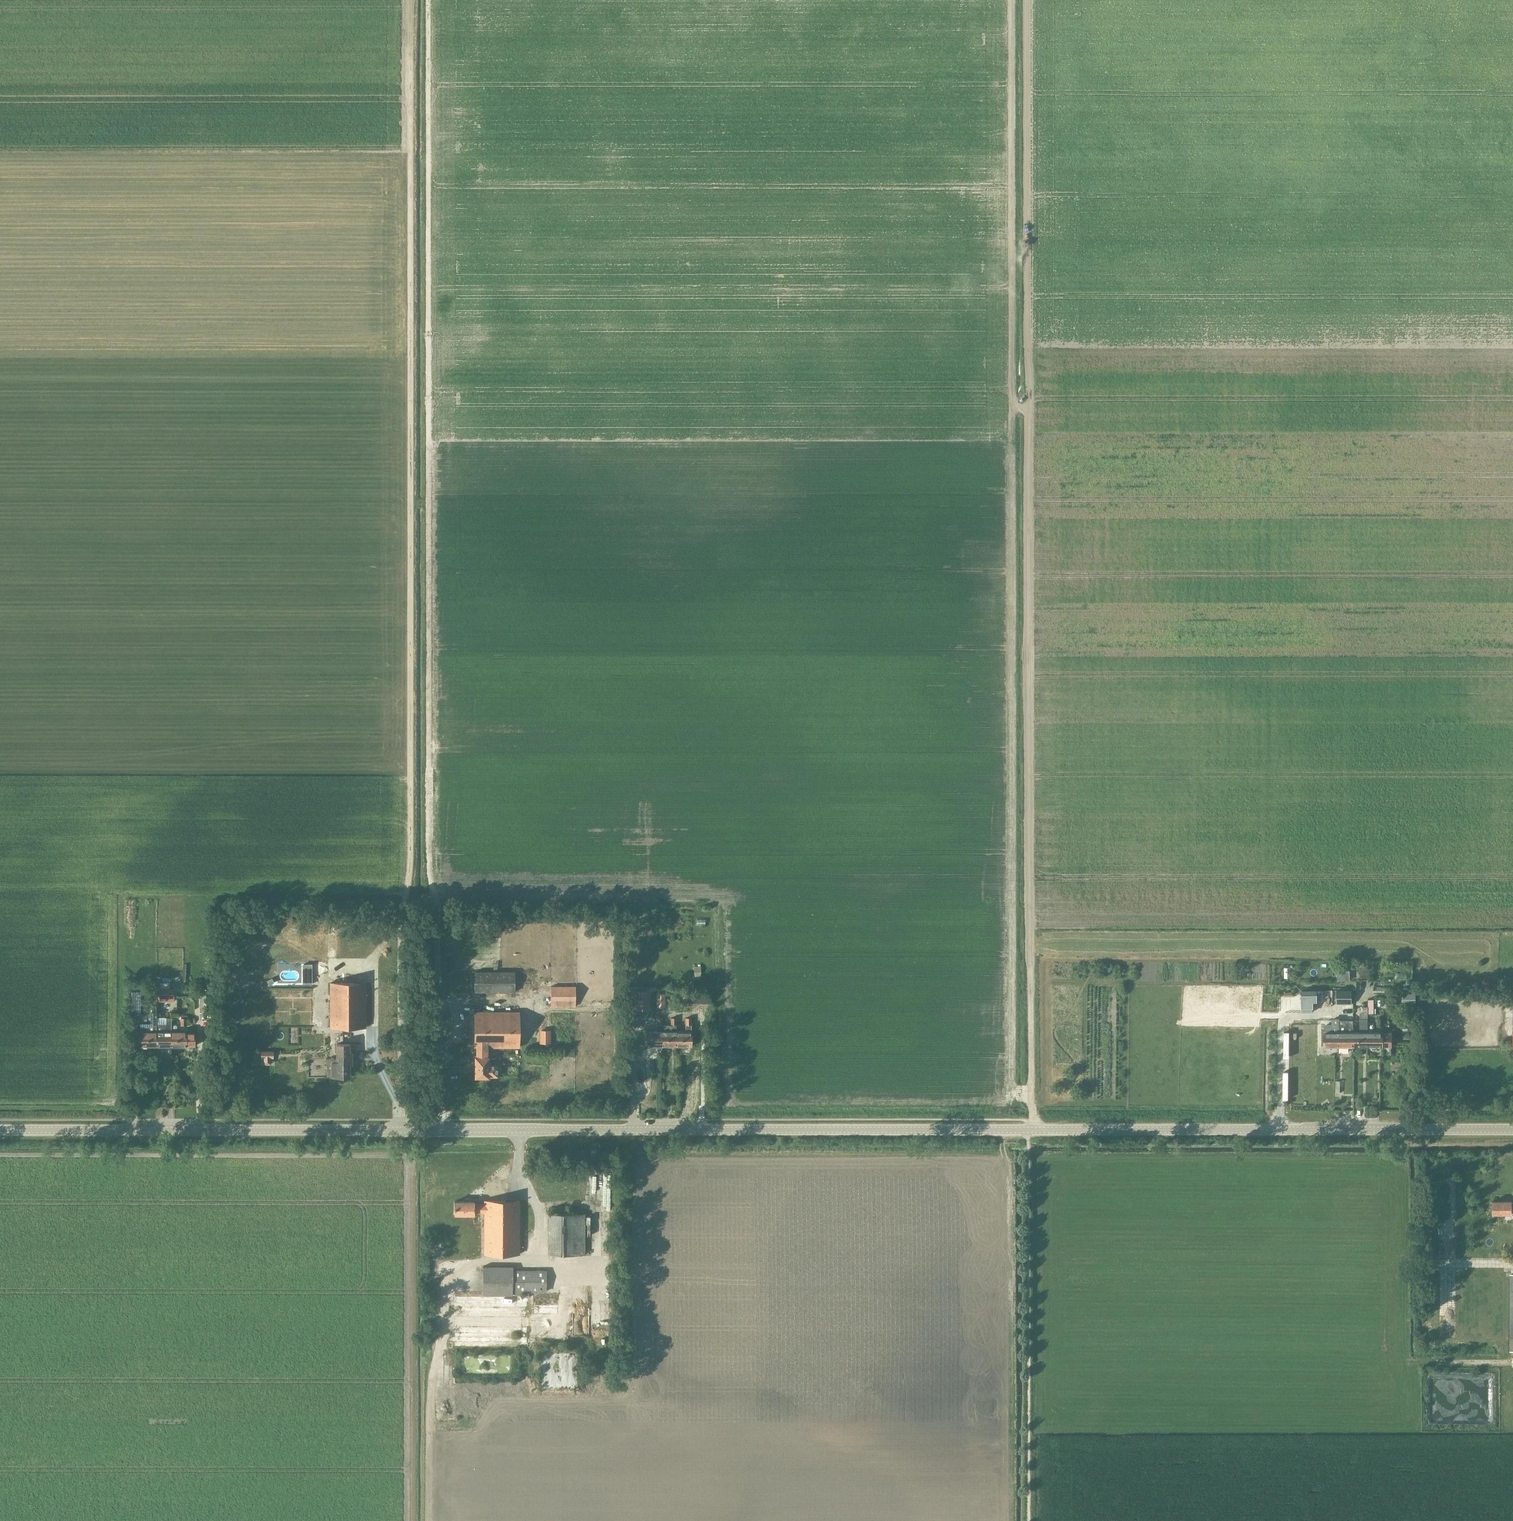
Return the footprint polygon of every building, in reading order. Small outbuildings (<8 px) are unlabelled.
[(515,993),(515,971),(474,971),(474,992),(515,993)] [(330,1027),(366,1027),(366,982),(330,982),(330,1027)] [(575,1006),(575,985),(551,986),(551,1007),(575,1006)] [(1415,987),(1404,987),(1404,1001),(1415,1001),(1415,987)] [(158,999),(174,999),(174,988),(157,988),(158,999)] [(1351,990),(1337,991),(1337,1005),(1351,1004),(1351,990)] [(687,1003),(696,1003),(710,1003),(709,991),(696,991),(686,992),(687,1003)] [(648,992),(634,992),(634,1009),(648,1009),(648,992)] [(1300,993),(1301,1007),(1313,1007),(1313,1000),(1317,1000),(1317,992),(1300,993)] [(1356,1008),(1356,1018),(1365,1018),(1365,1008),(1356,1008)] [(157,1046),(157,1024),(157,1011),(152,1011),(152,1024),(140,1024),(140,1031),(142,1031),(142,1046),(157,1046)] [(487,1047),(519,1047),(519,1011),(474,1012),(474,1047),(477,1047),(477,1057),(476,1057),(476,1076),(489,1076),(489,1075),(498,1075),(498,1064),(488,1064),(488,1057),(487,1057),(487,1047)] [(647,1037),(647,1046),(662,1046),(662,1030),(662,1025),(662,1017),(656,1017),(656,1030),(647,1030),(647,1032),(645,1032),(645,1037),(647,1037)] [(662,1030),(662,1046),(676,1046),(676,1030),(677,1030),(677,1017),(670,1017),(670,1025),(662,1025),(662,1030)] [(676,1030),(676,1046),(691,1046),(691,1031),(692,1031),(692,1018),(684,1017),(684,1025),(685,1025),(685,1030),(677,1030),(676,1030)] [(172,1046),(172,1031),(172,1018),(166,1018),(166,1024),(157,1024),(157,1046),(172,1046)] [(1339,1047),(1339,1022),(1337,1022),(1337,1019),(1331,1019),(1331,1024),(1325,1024),(1325,1032),(1324,1032),(1324,1047),(1339,1047)] [(1359,1019),(1359,1032),(1353,1032),(1353,1047),(1368,1047),(1368,1032),(1368,1019),(1359,1019)] [(1353,1047),(1353,1032),(1351,1032),(1351,1022),(1339,1022),(1339,1047),(1353,1047)] [(172,1031),(172,1046),(186,1047),(186,1046),(195,1046),(195,1032),(186,1032),(186,1031),(172,1031)] [(539,1045),(551,1045),(550,1031),(539,1031),(539,1045)] [(1368,1032),(1368,1047),(1392,1047),(1392,1032),(1383,1032),(1383,1031),(1380,1031),(1380,1032),(1368,1032)] [(352,1051),(350,1051),(350,1043),(337,1043),(337,1058),(326,1058),(326,1076),(350,1077),(350,1064),(352,1064),(352,1051)] [(519,1254),(520,1201),(484,1200),(484,1203),(474,1203),(474,1201),(454,1201),(454,1214),(474,1214),(474,1212),(484,1212),(484,1254),(519,1254)] [(1512,1203),(1512,1201),(1492,1201),(1492,1213),(1512,1213),(1512,1212),(1512,1203)] [(585,1254),(585,1213),(548,1213),(548,1254),(585,1254)] [(513,1295),(513,1291),(546,1292),(546,1270),(513,1269),(513,1266),(482,1266),(482,1295),(513,1295)] [(483,1299),(460,1298),(459,1304),(453,1303),(452,1320),(474,1321),(474,1313),(483,1313),(483,1304),(501,1305),(501,1297),(483,1296),(483,1299)] [(570,1313),(584,1312),(583,1297),(570,1298),(570,1313)] [(534,1315),(558,1316),(558,1303),(535,1303),(534,1315)] [(563,1355),(563,1365),(574,1365),(574,1355),(563,1355)]
